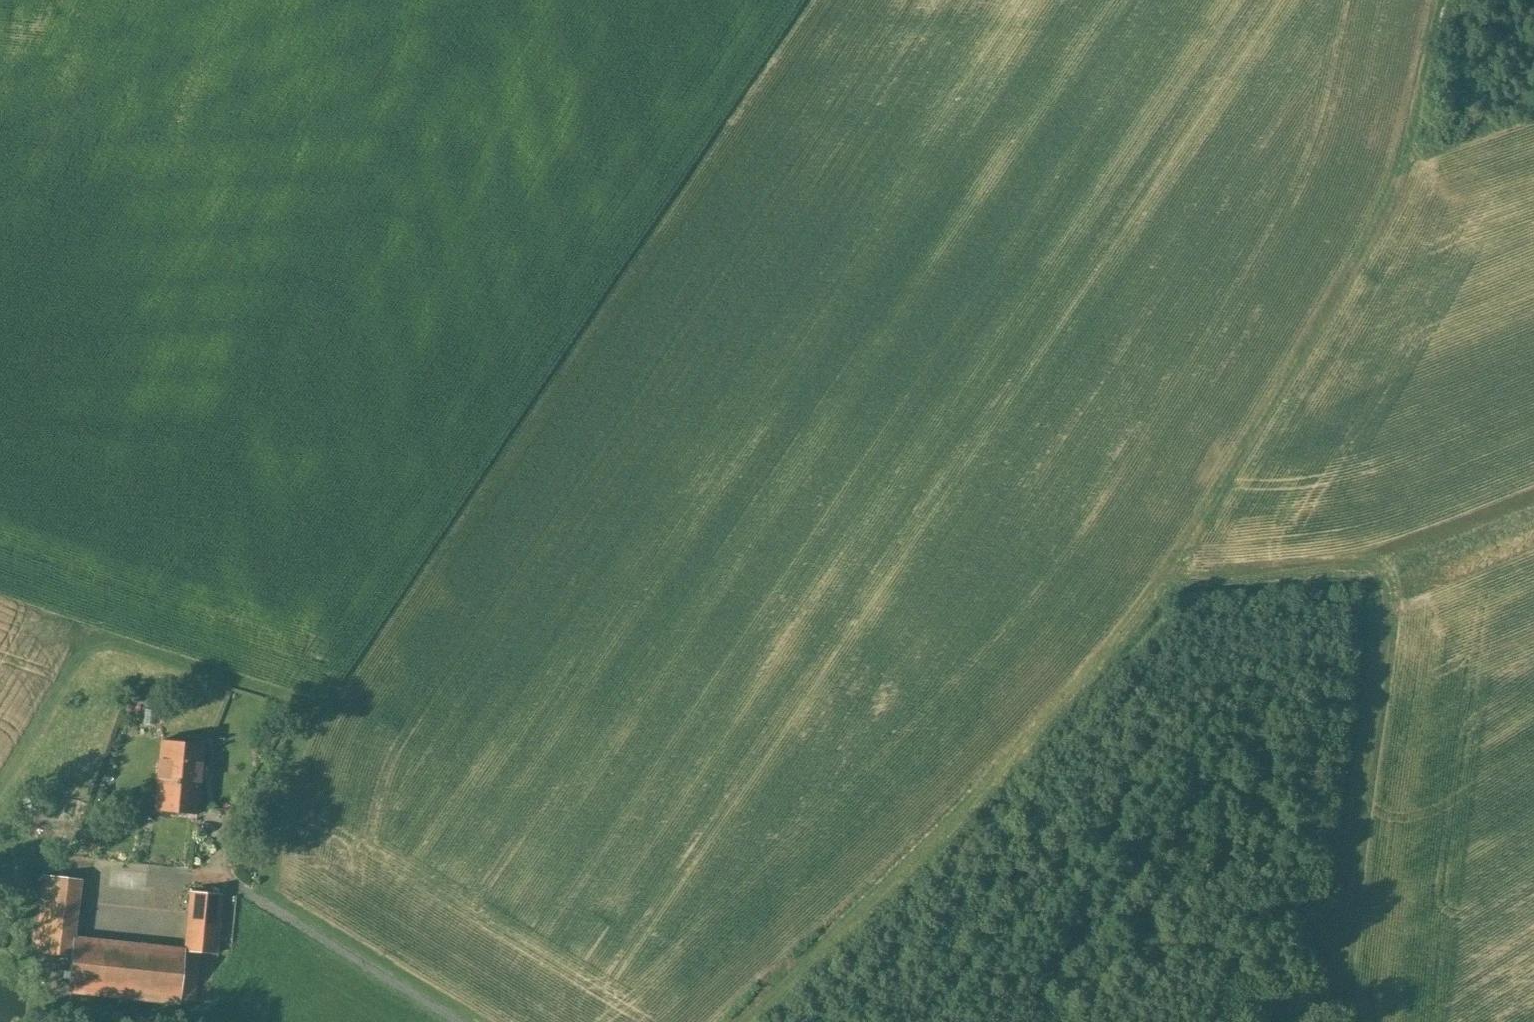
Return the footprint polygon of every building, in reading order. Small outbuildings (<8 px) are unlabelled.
[(204,744),(160,740),(153,810),(197,814),(204,744)] [(182,948),(76,936),(83,879),(47,875),(39,954),(68,958),(65,986),(190,999),(195,953),(214,955),(220,895),(188,892),(182,948)]
